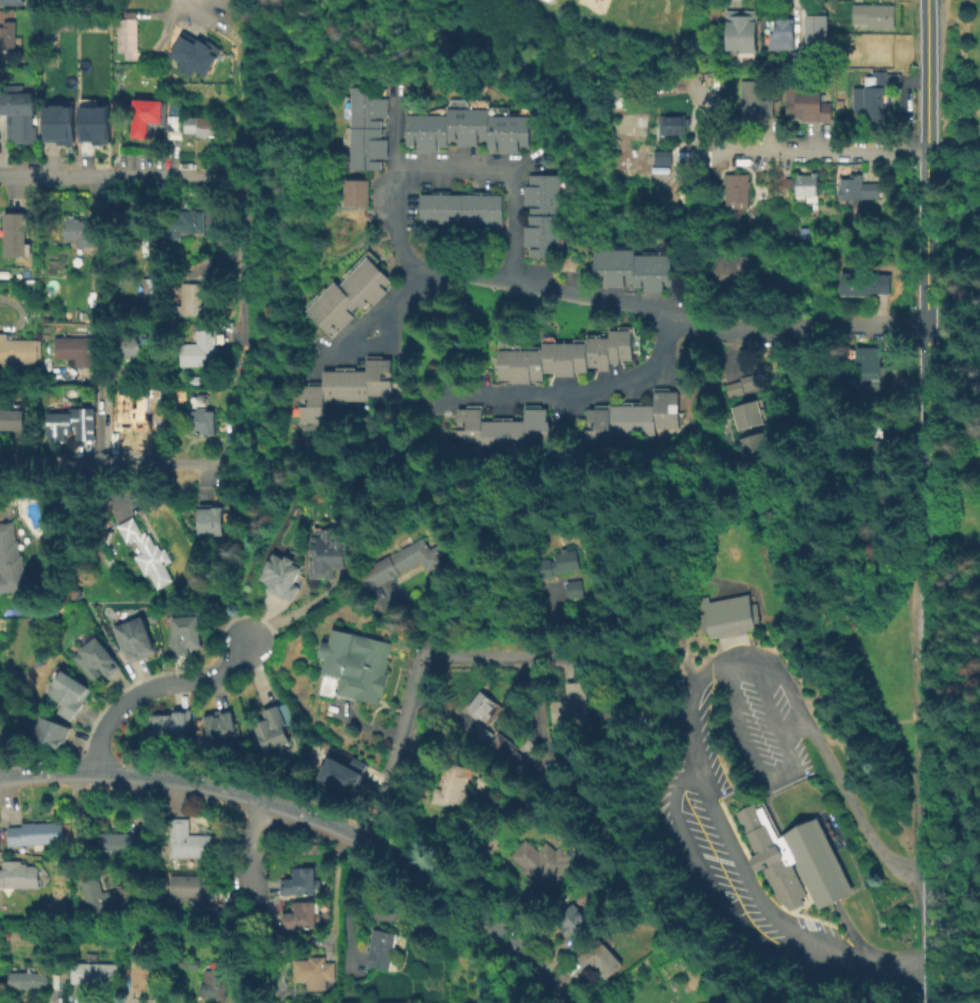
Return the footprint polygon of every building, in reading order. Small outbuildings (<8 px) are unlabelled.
[(894,3),(894,28),(869,27),(869,23),(860,23),(860,27),(854,27),(854,3),(894,3)] [(754,52),(736,52),(736,48),(723,48),(723,9),(754,9),(754,52)] [(140,11),(140,18),(138,18),(138,51),(140,51),(140,58),(125,58),(124,51),(118,51),(117,18),(124,18),(124,11),(140,11)] [(826,13),(826,41),(803,41),(803,13),(826,13)] [(794,17),(794,41),(793,41),(793,48),(769,48),(769,32),(775,32),(775,17),(794,17)] [(16,48),(0,48),(0,26),(4,25),(4,20),(16,20),(16,48)] [(174,56),(186,36),(200,45),(201,43),(207,47),(207,49),(212,52),(214,48),(220,52),(210,68),(212,69),(210,72),(209,71),(206,75),(195,69),(194,70),(187,66),(188,65),(174,56)] [(851,37),(882,37),(882,40),(883,40),(883,51),(880,51),(880,55),(881,55),(881,64),(851,64),(851,37)] [(808,66),(787,66),(787,50),(808,50),(808,66)] [(889,120),(855,119),(855,113),(848,113),(848,96),(854,96),(854,86),(860,86),(860,76),(868,76),(868,68),(883,69),(883,73),(899,73),(899,89),(889,89),(889,120)] [(773,99),(773,118),(759,118),(759,121),(741,121),(740,80),(760,79),(760,99),(773,99)] [(829,120),(800,119),(800,116),(784,115),(784,79),(806,79),(805,89),(820,90),(820,101),(830,101),(829,120)] [(6,111),(0,112),(0,89),(3,89),(3,82),(23,81),(23,87),(35,87),(35,109),(32,109),(33,124),(36,124),(37,139),(32,139),(32,141),(24,141),(24,140),(16,140),(16,138),(7,139),(6,111)] [(380,169),(347,168),(349,85),(381,86),(381,97),(386,97),(386,118),(380,118),(379,138),(385,138),(385,158),(380,158),(380,169)] [(166,101),(165,124),(148,124),(147,137),(132,136),(133,98),(163,99),(163,101),(166,101)] [(40,103),(71,103),(71,144),(53,144),(53,141),(41,141),(40,103)] [(77,140),(90,141),(90,144),(100,145),(101,143),(107,143),(107,104),(76,104),(77,140)] [(182,104),(182,130),(167,130),(168,115),(171,114),(171,104),(182,104)] [(527,146),(516,146),(516,151),(495,151),(495,146),(486,146),(486,139),(475,139),(475,145),(454,145),(454,139),(445,139),(445,145),(434,145),(434,151),(413,151),(413,144),(403,144),(403,113),(445,113),(445,106),(486,106),(486,114),(527,114),(527,146)] [(683,133),(663,133),(664,137),(654,137),(654,125),(657,125),(657,114),(681,114),(681,116),(686,116),(687,126),(682,126),(683,133)] [(221,116),(220,136),(197,136),(197,132),(185,132),(185,116),(221,116)] [(670,147),(670,164),(654,164),(654,147),(670,147)] [(746,207),(723,207),(723,173),(747,173),(746,207)] [(815,200),(806,200),(806,194),(802,194),(802,200),(793,200),(793,173),(815,173),(815,200)] [(862,173),(862,182),(878,182),(879,197),(839,199),(838,188),(840,188),(840,177),(849,177),(849,174),(853,174),(853,173),(862,173)] [(560,255),(526,255),(526,245),(521,245),(521,225),(527,225),(527,204),(522,204),(521,184),(527,184),(527,174),(559,174),(560,255)] [(792,187),(782,187),(782,177),(792,177),(792,187)] [(366,205),(340,205),(341,178),(367,179),(366,205)] [(501,224),(418,224),(418,194),(430,194),(430,190),(447,190),(447,193),(470,193),(470,191),(488,190),(488,194),(501,194),(501,224)] [(198,206),(197,210),(205,210),(204,233),(181,232),(181,238),(168,237),(168,215),(179,216),(180,209),(186,210),(186,205),(198,206)] [(143,208),(143,226),(111,226),(111,208),(143,208)] [(25,212),(25,213),(31,213),(31,229),(25,229),(25,242),(31,242),(31,254),(25,254),(25,256),(4,256),(4,211),(25,212)] [(80,217),(80,219),(97,220),(97,246),(75,246),(76,240),(64,240),(64,219),(73,219),(73,217),(80,217)] [(672,286),(662,286),(662,291),(638,291),(638,286),(631,286),(631,279),(621,279),(621,285),(600,286),(600,278),(592,278),(591,247),(631,247),(631,254),(672,253),(672,286)] [(751,256),(750,274),(735,273),(734,292),(711,290),(714,253),(751,256)] [(387,290),(371,307),(366,302),(359,309),(355,305),(347,312),(352,316),(337,331),(333,327),(326,334),(303,310),(333,280),(337,284),(365,256),(389,279),(382,286),(387,290)] [(890,274),(889,293),(875,293),(875,296),(840,294),(841,272),(890,274)] [(161,304),(143,304),(142,277),(160,277),(161,304)] [(205,283),(204,315),(180,314),(181,282),(205,283)] [(217,364),(179,365),(178,343),(195,343),(195,329),(216,328),(217,364)] [(542,379),(530,379),(530,382),(510,382),(510,379),(498,379),(498,349),(542,349),(542,342),(586,342),(586,337),(607,337),(607,329),(630,329),(630,358),(618,358),(618,362),(608,362),(608,369),(597,369),(597,366),(585,366),(585,371),(574,371),(574,375),(553,375),(553,371),(542,371),(542,379)] [(1,362),(0,362),(0,332),(7,332),(9,333),(9,339),(41,339),(41,362),(22,362),(22,369),(1,370),(1,362)] [(139,333),(139,341),(141,341),(141,349),(140,350),(140,358),(123,358),(123,356),(109,357),(108,346),(123,346),(123,334),(139,333)] [(95,336),(95,366),(75,366),(75,358),(55,358),(54,337),(95,336)] [(888,389),(868,388),(868,379),(860,379),(861,360),(854,360),(854,344),(879,345),(879,366),(888,366),(888,389)] [(322,423),(297,423),(296,406),(305,406),(305,398),(299,398),(299,385),(322,385),(321,370),(364,370),(364,358),(390,358),(390,405),(363,405),(363,399),(322,400),(322,423)] [(758,385),(741,390),(742,394),(726,398),(721,384),(737,379),(736,376),(754,370),(758,385)] [(198,376),(198,386),(189,386),(189,376),(198,376)] [(677,426),(652,426),(652,434),(610,434),(610,446),(586,446),(586,428),(594,428),(594,421),(586,421),(586,407),(594,407),(594,403),(620,403),(620,400),(642,400),(642,404),(652,404),(652,385),(667,385),(667,389),(676,389),(677,426)] [(161,389),(161,412),(148,412),(148,410),(145,410),(145,418),(149,418),(148,432),(130,432),(130,428),(115,428),(115,392),(132,392),(132,394),(146,394),(146,389),(161,389)] [(213,409),(213,434),(198,434),(198,432),(188,432),(189,395),(195,395),(195,392),(206,392),(206,409),(213,409)] [(761,421),(736,429),(729,406),(754,398),(761,421)] [(48,409),(69,409),(70,405),(82,405),(82,403),(95,404),(95,437),(77,436),(77,427),(73,427),(73,432),(66,432),(66,440),(48,440),(48,409)] [(548,445),(526,445),(526,452),(481,451),(481,447),(456,447),(456,408),(465,408),(465,404),(481,404),(481,420),(493,420),(493,416),(513,416),(513,420),(525,420),(525,403),(541,403),(541,407),(548,407),(548,445)] [(24,431),(0,430),(0,409),(24,409),(24,431)] [(888,456),(862,455),(863,418),(889,418),(888,456)] [(742,462),(735,439),(762,430),(769,453),(742,462)] [(199,532),(199,501),(223,501),(223,532),(199,532)] [(133,516),(141,532),(144,531),(146,535),(149,533),(155,544),(157,543),(160,549),(164,547),(171,560),(163,564),(171,579),(157,587),(148,572),(144,575),(133,555),(140,551),(133,538),(126,542),(117,525),(133,516)] [(30,590),(0,592),(0,575),(1,575),(0,564),(0,522),(15,521),(17,540),(20,540),(21,555),(24,554),(26,573),(29,573),(30,590)] [(309,575),(309,557),(312,557),(312,551),(310,551),(310,533),(319,533),(319,525),(335,525),(335,535),(350,535),(349,564),(333,564),(333,575),(309,575)] [(366,590),(357,573),(425,537),(431,549),(438,545),(448,563),(428,574),(421,561),(366,590)] [(570,547),(571,550),(579,549),(583,568),(559,572),(559,576),(545,578),(542,560),(554,557),(555,560),(560,559),(559,553),(565,552),(564,548),(570,547)] [(283,551),(302,562),(291,580),(298,584),(290,598),(284,595),(283,597),(265,587),(268,582),(257,576),(262,567),(261,566),(267,555),(268,556),(272,550),(281,555),(283,551)] [(588,596),(572,598),(570,581),(585,579),(588,596)] [(704,598),(710,597),(711,602),(751,594),(758,630),(711,639),(710,633),(703,634),(699,614),(707,613),(704,598)] [(116,622),(143,612),(158,650),(131,661),(127,650),(124,651),(113,623),(116,622)] [(173,614),(201,612),(202,647),(189,648),(189,653),(172,653),(171,632),(174,631),(173,614)] [(377,703),(317,690),(324,659),(317,657),(321,640),(328,642),(331,628),(391,641),(384,673),(388,674),(384,696),(379,695),(377,703)] [(98,632),(118,658),(117,658),(122,665),(108,676),(100,665),(98,666),(103,672),(93,679),(74,654),(81,648),(79,647),(98,632)] [(64,666),(92,684),(91,685),(93,687),(85,700),(86,700),(77,714),(75,712),(71,719),(57,710),(64,700),(48,691),(64,666)] [(591,719),(555,722),(554,701),(570,699),(569,683),(588,681),(591,719)] [(499,733),(488,747),(471,734),(483,717),(470,707),(485,689),(507,706),(491,727),(499,733)] [(275,703),(284,723),(282,724),(289,739),(264,750),(251,721),(263,716),(261,709),(275,703)] [(600,735),(603,703),(623,705),(619,738),(600,735)] [(201,712),(230,706),(231,711),(230,711),(232,721),(235,720),(239,735),(208,742),(201,712)] [(149,713),(151,713),(151,711),(160,711),(160,712),(170,712),(170,709),(172,709),(172,707),(181,707),(181,709),(182,709),(182,708),(190,708),(191,728),(184,728),(185,737),(150,738),(149,713)] [(43,711),(72,722),(63,747),(33,736),(43,711)] [(518,777),(485,751),(501,732),(519,746),(517,749),(532,760),(518,777)] [(356,797),(318,777),(328,756),(346,766),(352,755),(367,762),(361,773),(367,776),(356,797)] [(476,768),(466,809),(434,802),(438,787),(442,788),(444,780),(446,780),(451,762),(476,768)] [(736,814),(757,804),(760,810),(766,807),(782,839),(822,820),(857,892),(821,910),(798,863),(794,865),(809,896),(804,899),(807,906),(791,913),(786,904),(782,906),(764,870),(759,872),(753,858),(757,856),(736,814)] [(217,834),(217,856),(170,856),(170,817),(189,817),(189,834),(217,834)] [(62,820),(63,842),(44,843),(44,849),(34,849),(34,843),(8,845),(7,827),(22,826),(22,822),(35,821),(35,822),(62,820)] [(144,832),(144,854),(99,854),(99,832),(144,832)] [(545,854),(556,841),(578,861),(548,895),(523,873),(526,869),(514,857),(528,840),(545,854)] [(8,889),(0,889),(0,869),(2,869),(2,860),(22,860),(21,863),(27,863),(27,866),(38,866),(38,887),(8,887),(8,889)] [(314,867),(315,879),(320,879),(320,888),(315,888),(315,893),(281,894),(281,878),(293,877),(293,867),(314,867)] [(218,884),(217,913),(203,913),(203,904),(191,904),(192,897),(170,897),(170,874),(200,875),(200,883),(218,884)] [(131,885),(136,904),(89,916),(83,890),(101,886),(102,892),(131,885)] [(315,900),(316,912),(320,912),(320,922),(316,922),(316,927),(282,928),(282,912),(293,911),(292,903),(294,902),(294,901),(315,900)] [(596,923),(579,940),(573,933),(570,936),(563,929),(566,926),(559,919),(576,903),(596,923)] [(399,932),(392,969),(369,965),(372,950),(371,950),(375,928),(399,932)] [(626,963),(608,980),(597,968),(593,972),(579,958),(602,937),(626,963)] [(97,957),(97,963),(119,963),(119,984),(72,983),(72,962),(86,962),(86,956),(97,957)] [(179,965),(181,956),(199,959),(198,968),(179,965)] [(333,980),(323,980),(323,988),(304,988),(304,980),(291,980),(291,959),(306,959),(306,956),(323,956),(323,961),(333,961),(333,980)] [(158,969),(157,988),(133,988),(133,957),(152,957),(151,968),(158,969)] [(227,973),(226,997),(200,996),(201,984),(203,984),(203,979),(204,979),(205,969),(214,969),(213,972),(227,973)] [(47,972),(47,988),(9,988),(9,972),(47,972)]
